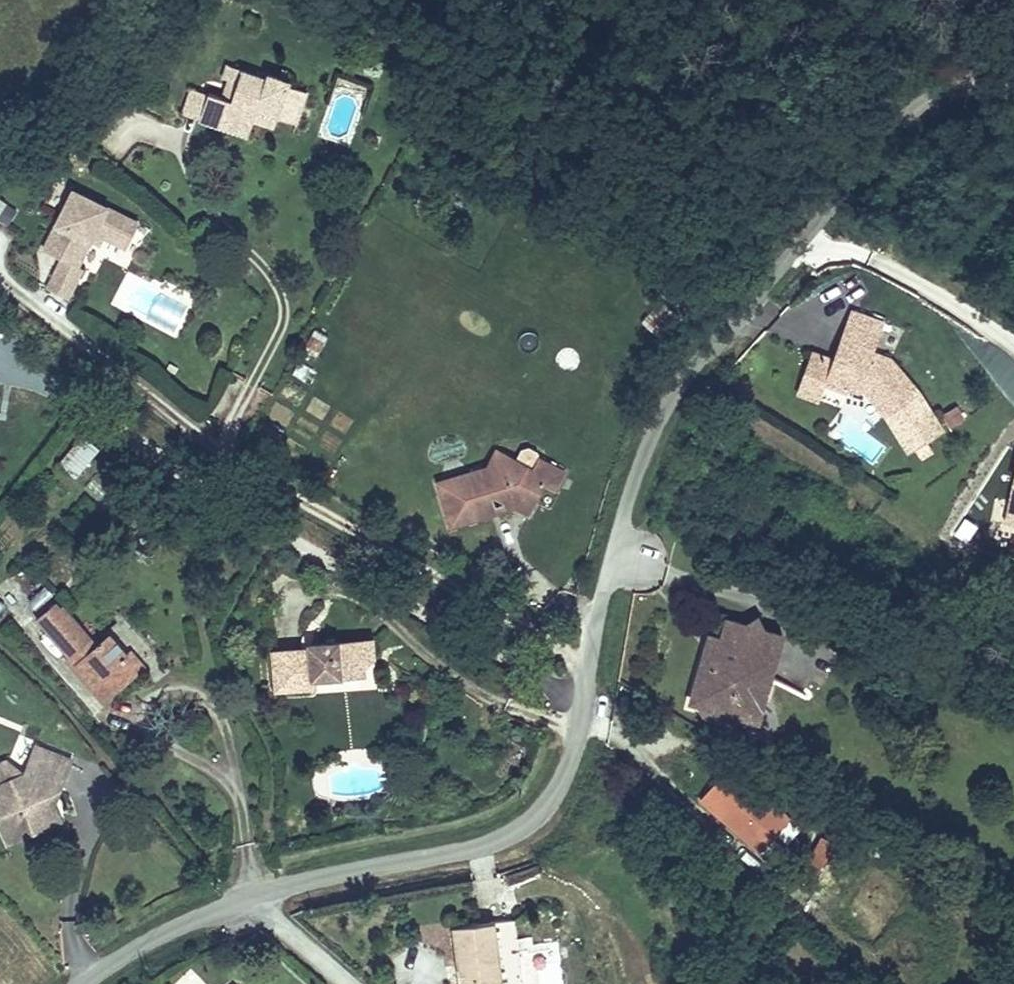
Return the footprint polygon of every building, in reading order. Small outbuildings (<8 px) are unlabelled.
[(226,87),(215,84),(207,105),(225,111),(222,117),(253,129),(259,112),(264,99),(288,106),(305,112),(315,84),(297,76),(299,71),(277,64),(275,70),(236,57),(232,70),(245,73),(239,91),(226,87)] [(245,73),(232,70),(226,87),(239,91),(245,73)] [(207,105),(215,84),(198,78),(190,106),(222,117),(225,111),(207,105)] [(264,99),(259,112),(282,120),(288,106),(264,99)] [(50,282),(68,292),(100,229),(129,243),(142,217),(75,185),(49,235),(61,241),(56,251),(63,255),(50,282)] [(0,215),(0,227),(2,229),(17,210),(9,203),(0,215)] [(61,241),(49,235),(45,245),(56,251),(61,241)] [(861,371),(885,391),(913,363),(882,335),(865,331),(872,299),(835,293),(829,328),(839,329),(836,349),(826,347),(803,340),(798,364),(821,371),(843,377),(845,372),(861,371)] [(336,325),(319,313),(306,336),(323,347),(336,325)] [(829,328),(826,347),(836,349),(839,329),(829,328)] [(298,360),(291,374),(310,384),(317,370),(298,360)] [(821,371),(798,364),(792,377),(815,384),(821,371)] [(58,461),(77,476),(100,446),(81,431),(58,461)] [(455,513),(492,500),(487,487),(498,485),(509,492),(511,493),(515,496),(523,483),(535,488),(542,474),(556,477),(565,460),(543,446),(534,458),(495,438),(486,458),(474,458),(440,470),(455,513)] [(523,483),(515,496),(527,504),(535,488),(523,483)] [(487,487),(492,500),(511,493),(509,492),(498,485),(487,487)] [(695,654),(680,649),(668,686),(698,698),(701,689),(730,698),(740,665),(754,661),(767,626),(712,607),(706,624),(695,654)] [(81,679),(109,703),(140,673),(128,663),(135,655),(111,633),(100,647),(59,609),(55,614),(51,611),(35,627),(86,674),(81,679)] [(372,635),(357,637),(360,656),(374,650),(372,635)] [(275,653),(279,688),(317,684),(315,676),(362,670),(360,656),(357,637),(312,641),(313,650),(275,653)] [(730,698),(727,707),(738,710),(754,661),(740,665),(730,698)] [(730,698),(701,689),(698,698),(679,691),(685,703),(723,717),(727,707),(730,698)] [(2,810),(20,852),(72,830),(67,815),(60,795),(63,792),(70,796),(73,791),(77,794),(87,771),(57,757),(51,752),(38,782),(12,791),(2,810)] [(718,813),(763,850),(792,814),(748,777),(718,813)] [(60,795),(67,815),(77,794),(73,791),(70,796),(63,792),(60,795)] [(485,928),(493,983),(535,983),(528,922),(485,928)]
